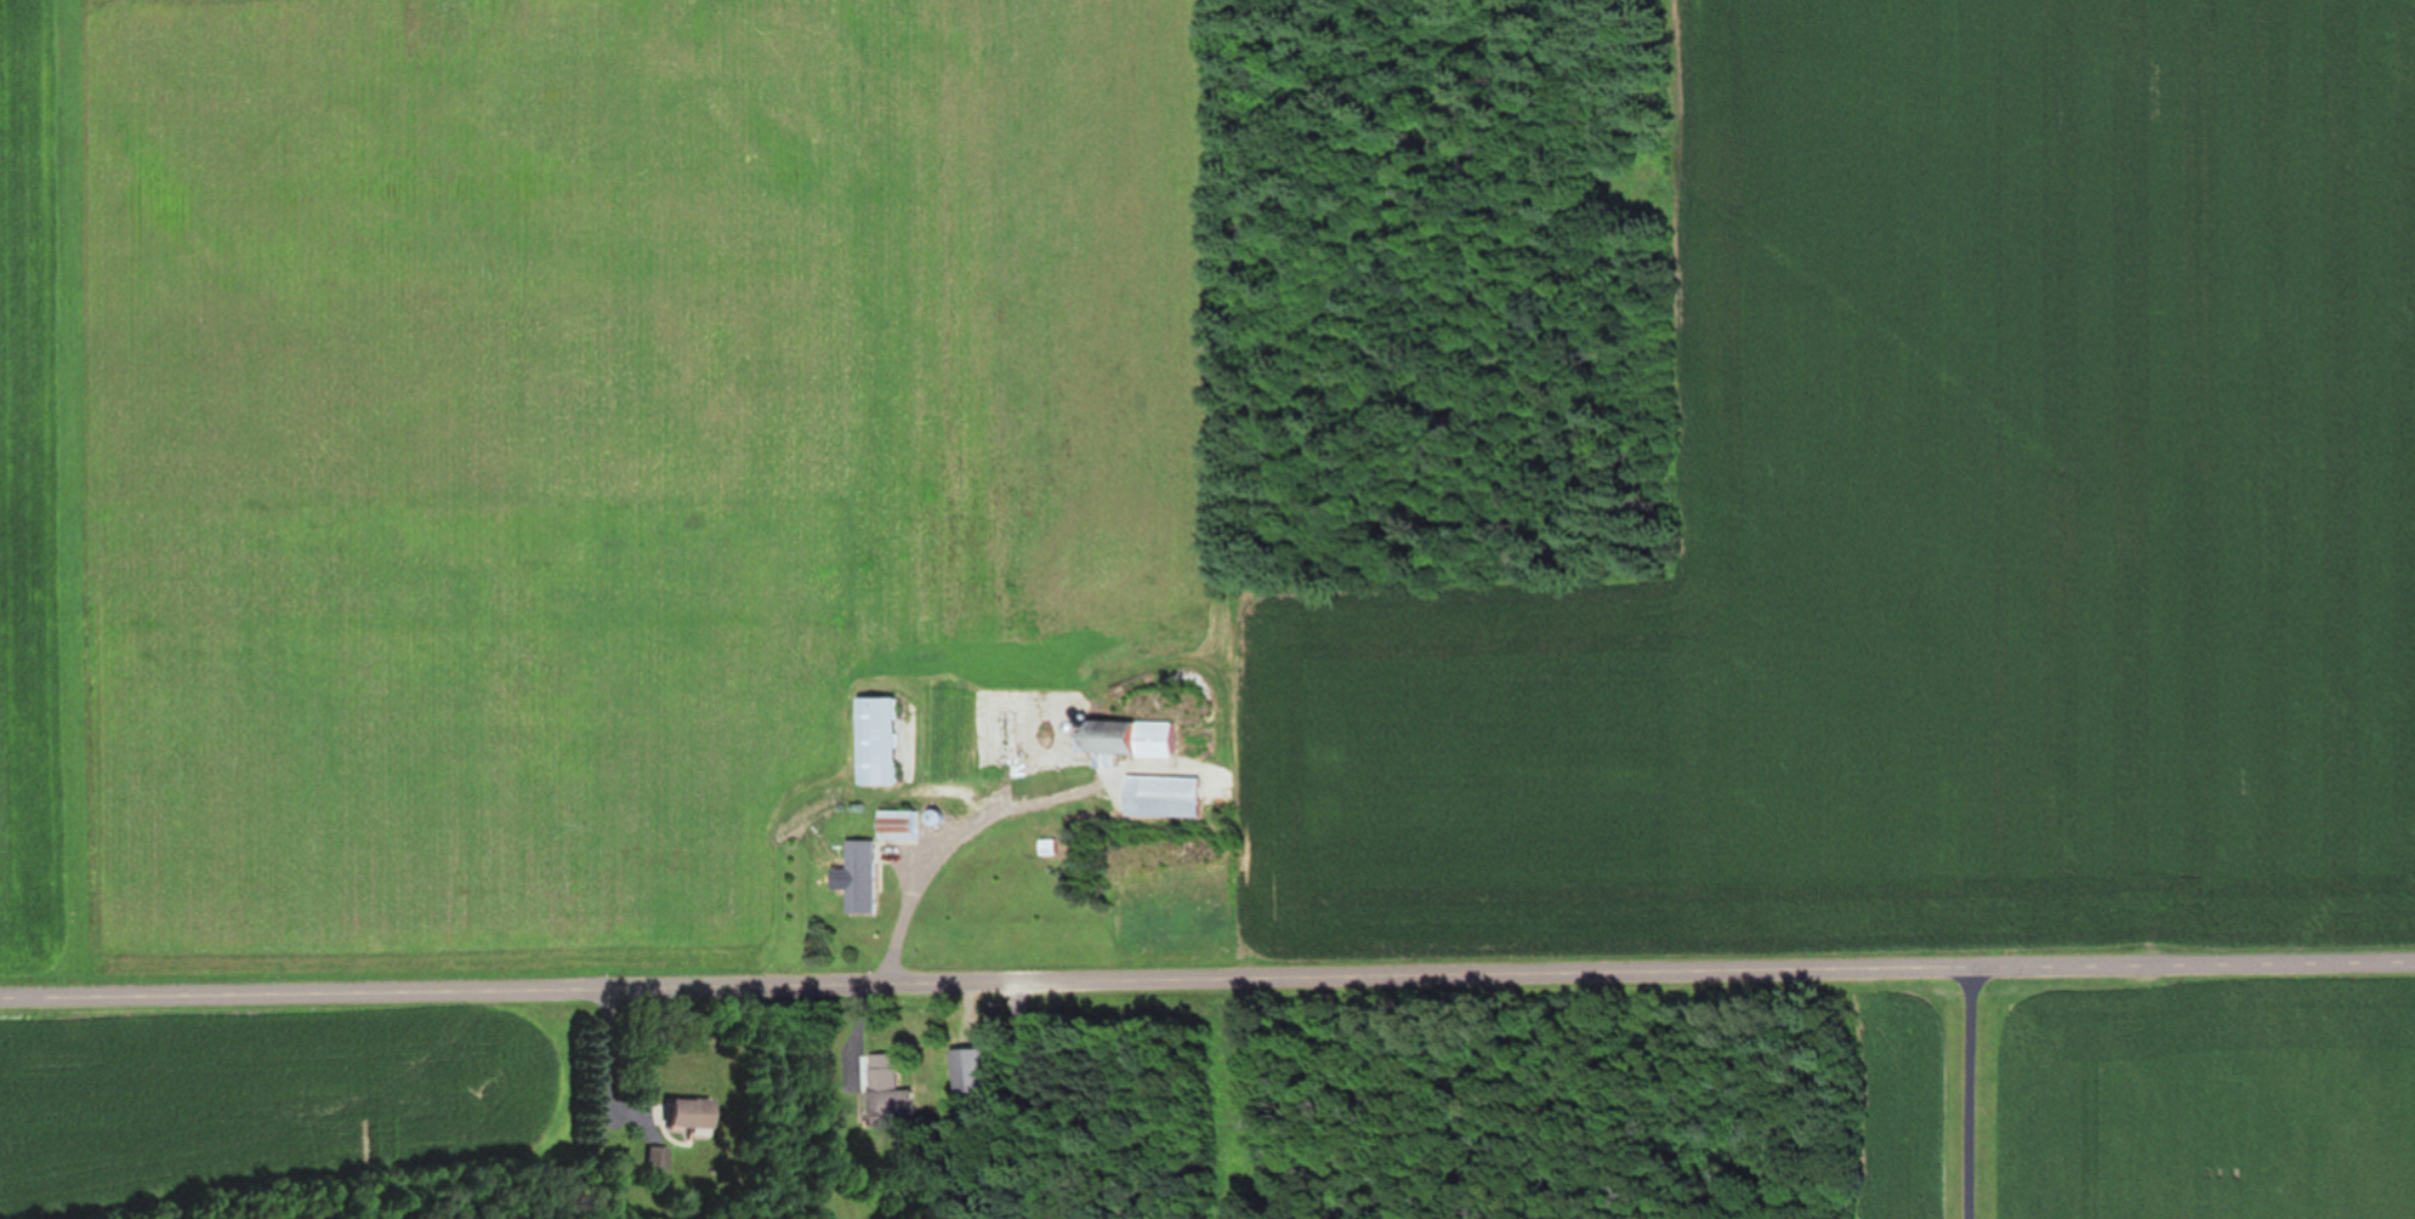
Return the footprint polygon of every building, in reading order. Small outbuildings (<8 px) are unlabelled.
[(897,783),(896,695),(856,696),(857,783),(897,783)] [(1174,756),(1175,721),(1076,719),(1075,753),(1174,756)] [(1123,775),(1122,816),(1197,818),(1198,777),(1123,775)] [(879,838),(914,838),(914,810),(879,810),(879,838)] [(848,839),(848,912),(876,912),(876,839),(848,839)] [(997,1048),(959,1050),(962,1091),(1000,1089),(997,1048)] [(899,1090),(898,1052),(873,1053),(875,1109),(923,1107),(922,1090),(899,1090)] [(672,1126),(715,1126),(715,1098),(672,1098),(672,1126)]
